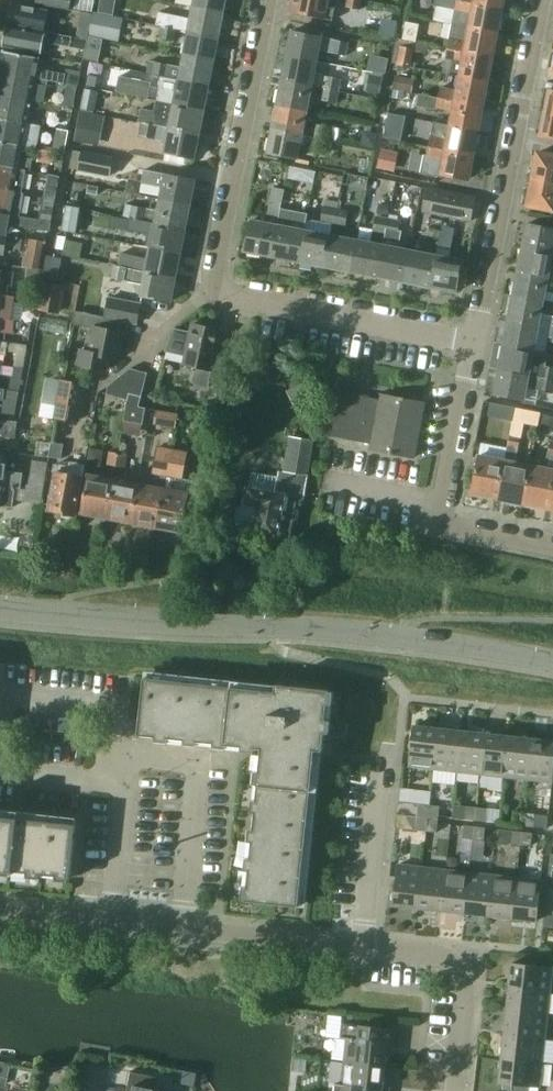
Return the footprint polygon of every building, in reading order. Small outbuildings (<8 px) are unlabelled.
[(37,4),(71,10),(72,0),(38,0),(37,4)] [(195,8),(223,13),(226,0),(196,0),(195,8)] [(292,12),(333,20),(335,8),(329,7),(330,0),(294,0),(292,12)] [(362,0),(348,0),(346,7),(361,9),(362,0)] [(452,24),(497,33),(501,8),(458,0),(436,0),(435,6),(455,10),(452,24)] [(501,8),(503,0),(458,0),(501,8)] [(12,5),(8,26),(45,32),(49,13),(12,5)] [(177,29),(190,31),(218,37),(223,13),(195,8),(193,19),(159,12),(157,25),(162,26),(177,29)] [(92,14),(81,12),(77,37),(88,39),(92,14)] [(94,13),(89,36),(110,40),(114,17),(94,13)] [(403,39),(416,42),(420,25),(406,22),(403,39)] [(447,48),(492,57),(497,33),(452,24),(449,39),(447,48)] [(8,26),(4,48),(41,55),(42,49),(44,42),(67,46),(68,37),(50,33),(45,32),(8,26)] [(177,29),(162,26),(160,38),(175,41),(177,29)] [(218,37),(190,31),(185,56),(214,62),(218,37)] [(293,31),(288,56),(316,61),(319,50),(346,56),(349,42),(293,31)] [(72,36),(70,47),(86,50),(88,39),(77,37),(72,36)] [(89,37),(85,61),(100,64),(104,40),(89,37)] [(414,50),(400,47),(396,65),(410,68),(414,50)] [(447,48),(445,57),(450,58),(447,75),(460,77),(487,82),(492,57),(447,48)] [(48,82),(66,85),(76,87),(77,87),(80,72),(67,70),(66,75),(39,69),(41,59),(3,52),(0,69),(0,72),(48,82)] [(214,62),(185,56),(183,68),(150,61),(147,74),(162,77),(209,86),(214,62)] [(314,73),(316,61),(288,56),(283,80),(312,86),(324,88),(340,91),(342,79),(314,73)] [(48,82),(0,72),(0,96),(36,103),(44,105),(48,82)] [(396,74),(393,88),(407,91),(411,92),(414,77),(396,74)] [(372,75),(368,94),(379,96),(383,77),(372,75)] [(149,98),(152,84),(119,77),(116,91),(149,98)] [(209,86),(162,77),(157,101),(204,110),(209,86)] [(487,82),(460,77),(457,91),(440,87),(438,97),(482,106),(487,82)] [(278,105),(307,111),(312,86),(283,80),(278,105)] [(66,85),(62,103),(72,105),(76,87),(66,85)] [(337,104),(340,91),(324,88),(321,101),(337,104)] [(94,111),(98,91),(86,89),(82,109),(94,111)] [(394,90),(392,98),(403,100),(404,92),(394,90)] [(419,95),(417,107),(437,110),(438,107),(436,106),(437,98),(419,95)] [(28,125),(28,123),(31,110),(35,111),(37,103),(36,103),(32,102),(0,96),(0,119),(28,125)] [(482,106),(438,97),(437,98),(436,106),(438,107),(454,110),(451,125),(477,131),(482,106)] [(139,123),(141,123),(199,134),(204,110),(157,101),(155,112),(142,109),(139,123)] [(302,135),(314,137),(329,140),(332,128),(317,125),(316,128),(304,126),(307,111),(278,105),(273,130),(302,135)] [(546,113),(542,135),(552,138),(552,114),(546,113)] [(405,118),(389,114),(384,137),(401,140),(405,118)] [(80,116),(75,140),(87,142),(92,119),(80,116)] [(27,148),(37,150),(41,126),(28,123),(28,125),(0,119),(0,142),(27,148)] [(433,122),(430,136),(428,146),(473,155),(477,131),(451,125),(433,122)] [(194,160),(199,134),(141,123),(139,135),(168,141),(166,154),(194,160)] [(297,160),(302,135),(273,130),(268,155),(297,160)] [(56,134),(53,147),(64,149),(66,136),(56,134)] [(327,153),(329,140),(314,137),(311,150),(327,153)] [(27,171),(31,172),(33,159),(21,157),(22,151),(26,152),(27,148),(0,142),(0,166),(27,171)] [(41,146),(38,161),(53,164),(56,149),(41,146)] [(473,155),(428,146),(427,155),(425,154),(421,173),(443,178),(443,175),(468,180),(473,155)] [(377,169),(394,172),(398,153),(381,150),(377,169)] [(110,178),(114,158),(82,151),(82,152),(74,151),(71,168),(78,170),(78,171),(110,178)] [(552,184),(552,156),(538,153),(533,180),(552,184)] [(281,170),(282,163),(271,161),(270,168),(281,170)] [(27,171),(0,166),(0,190),(14,192),(22,194),(27,171)] [(162,200),(190,206),(195,180),(145,170),(142,183),(164,188),(162,200)] [(45,197),(56,199),(61,175),(50,173),(45,197)] [(528,206),(552,211),(552,184),(533,180),(528,206)] [(97,196),(99,188),(90,186),(88,194),(97,196)] [(281,214),(284,199),(285,191),(272,188),(265,224),(251,221),(246,252),(273,257),(279,226),(281,214)] [(432,213),(436,189),(428,188),(423,212),(432,213)] [(475,197),(436,189),(432,213),(471,221),(475,197)] [(19,218),(20,213),(24,194),(22,194),(14,192),(0,190),(0,215),(19,218)] [(52,223),(56,199),(45,197),(40,221),(52,223)] [(132,206),(129,219),(185,230),(190,206),(162,200),(159,211),(132,206)] [(378,213),(388,215),(390,205),(380,204),(378,213)] [(62,230),(76,233),(81,209),(67,206),(62,230)] [(334,223),(337,209),(324,206),(321,221),(334,223)] [(348,211),(337,209),(334,223),(346,226),(348,211)] [(19,218),(0,215),(0,234),(7,235),(8,226),(51,234),(52,225),(19,218)] [(377,216),(374,229),(387,232),(390,219),(377,216)] [(112,217),(110,227),(126,230),(128,220),(112,217)] [(185,230),(129,219),(127,230),(155,235),(152,249),(180,255),(185,230)] [(399,234),(402,221),(390,219),(387,232),(399,234)] [(552,254),(552,251),(552,229),(529,224),(524,249),(552,254)] [(299,262),(305,231),(279,226),(273,257),(299,262)] [(326,267),(332,236),(305,231),(299,262),(326,267)] [(410,251),(399,249),(402,234),(399,234),(387,232),(384,246),(378,277),(404,282),(410,251)] [(70,234),(67,248),(94,253),(96,239),(70,234)] [(7,237),(0,235),(0,253),(4,254),(5,248),(22,251),(22,250),(26,251),(23,266),(28,267),(41,269),(47,243),(24,238),(24,240),(7,237)] [(351,272),(357,241),(332,236),(326,267),(351,272)] [(378,277),(384,246),(357,241),(351,272),(378,277)] [(436,256),(430,287),(457,292),(463,261),(449,258),(451,250),(438,247),(436,256)] [(180,255),(152,249),(150,259),(117,252),(114,266),(176,278),(180,255)] [(552,254),(524,249),(519,273),(552,279),(552,266),(550,265),(552,254)] [(430,287),(436,256),(410,251),(404,282),(430,287)] [(63,259),(47,256),(42,278),(59,282),(63,259)] [(176,278),(114,266),(112,278),(145,285),(142,298),(171,303),(176,278)] [(28,267),(27,279),(41,281),(43,270),(41,269),(28,267)] [(7,297),(8,284),(12,284),(13,274),(0,272),(0,296),(7,297)] [(519,273),(514,297),(543,303),(545,291),(552,292),(552,279),(519,273)] [(60,314),(64,286),(43,282),(39,311),(60,314)] [(0,296),(0,320),(13,321),(16,298),(7,297),(0,296)] [(543,303),(514,297),(510,321),(552,330),(552,316),(541,314),(543,303)] [(109,299),(106,318),(138,325),(142,305),(109,299)] [(105,319),(106,318),(76,312),(73,326),(95,330),(90,353),(82,351),(79,365),(108,371),(110,359),(119,361),(124,333),(99,328),(101,318),(105,319)] [(14,336),(16,322),(13,321),(0,320),(0,334),(14,336)] [(510,321),(505,345),(534,351),(536,339),(552,343),(552,330),(510,321)] [(221,331),(193,324),(191,332),(174,328),(166,351),(186,355),(184,365),(200,368),(199,371),(196,373),(194,381),(196,385),(209,388),(210,383),(222,386),(228,360),(215,357),(221,331)] [(6,357),(7,353),(26,355),(27,347),(0,343),(0,356),(6,357)] [(534,351),(505,345),(500,370),(552,380),(552,368),(545,367),(548,354),(534,351)] [(269,349),(269,359),(277,359),(277,349),(269,349)] [(19,392),(20,392),(24,369),(14,367),(10,391),(19,392)] [(109,386),(107,394),(128,400),(129,394),(142,397),(148,374),(130,369),(109,386)] [(500,370),(495,394),(524,400),(526,388),(552,393),(552,380),(500,370)] [(322,394),(312,375),(285,390),(295,409),(322,394)] [(51,379),(45,417),(54,418),(60,380),(51,379)] [(54,418),(80,423),(86,384),(60,380),(54,418)] [(333,392),(325,436),(373,445),(372,451),(414,459),(424,402),(382,394),(381,401),(333,392)] [(128,400),(124,421),(143,425),(146,408),(139,407),(142,397),(129,394),(128,400)] [(225,418),(238,421),(241,407),(229,404),(225,418)] [(513,421),(515,410),(504,408),(502,419),(513,421)] [(158,410),(156,424),(175,428),(178,414),(158,410)] [(543,415),(540,428),(552,431),(552,417),(543,415)] [(512,434),(509,449),(517,450),(520,435),(512,434)] [(551,441),(545,469),(532,466),(525,505),(550,510),(552,491),(552,441),(551,441)] [(238,511),(236,523),(241,529),(254,532),(253,535),(290,542),(297,499),(304,500),(308,478),(314,446),(288,442),(282,474),(280,473),(279,478),(253,474),(250,489),(248,489),(245,506),(238,511)] [(62,459),(64,445),(52,443),(50,457),(62,459)] [(153,488),(139,486),(132,525),(157,529),(172,449),(158,446),(153,474),(156,475),(153,488)] [(188,452),(172,449),(157,529),(182,534),(190,495),(174,492),(177,478),(183,480),(188,452)] [(507,462),(499,500),(525,505),(532,466),(521,464),(523,452),(517,450),(509,449),(507,462)] [(107,464),(118,466),(120,454),(109,452),(107,464)] [(120,454),(118,466),(125,467),(128,456),(120,454)] [(473,495),(499,500),(507,462),(480,456),(473,495)] [(4,483),(4,487),(15,488),(21,489),(23,474),(6,472),(8,458),(0,457),(0,482),(4,483)] [(30,486),(45,488),(49,465),(33,463),(30,486)] [(71,468),(57,465),(49,512),(63,514),(65,517),(71,518),(73,516),(76,517),(86,466),(72,464),(71,468)] [(107,520),(115,481),(88,476),(81,515),(107,520)] [(132,525),(139,486),(115,481),(107,520),(132,525)] [(15,488),(4,487),(4,483),(0,482),(0,507),(2,507),(2,506),(13,508),(15,488)] [(262,749),(246,901),(299,907),(316,750),(323,751),(330,690),(277,685),(276,692),(145,678),(139,733),(139,735),(232,746),(262,749)] [(434,769),(438,729),(414,726),(410,767),(434,769)] [(458,772),(462,731),(438,729),(434,769),(458,772)] [(462,731),(458,772),(481,775),(486,734),(462,731)] [(505,777),(509,736),(486,734),(481,775),(505,777)] [(528,780),(533,739),(509,736),(505,777),(528,780)] [(533,739),(528,780),(552,782),(552,780),(552,741),(533,739)] [(401,789),(399,801),(413,802),(414,790),(401,789)] [(399,802),(398,815),(429,818),(430,805),(399,802)] [(440,807),(430,805),(429,818),(439,820),(440,807)] [(476,820),(477,808),(467,807),(466,819),(476,820)] [(488,809),(477,808),(476,820),(486,821),(488,809)] [(523,826),(525,813),(514,812),(513,825),(523,826)] [(535,814),(525,813),(523,826),(534,827),(535,814)] [(429,818),(398,815),(396,828),(427,831),(429,818)] [(71,877),(76,825),(0,816),(0,870),(71,877)] [(438,833),(439,820),(429,818),(427,831),(438,833)] [(463,838),(474,840),(475,827),(465,826),(463,838)] [(475,827),(474,840),(484,841),(486,828),(475,827)] [(510,844),(521,845),(523,832),(499,830),(497,844),(510,846),(510,844)] [(523,832),(521,845),(531,846),(533,833),(523,832)] [(419,908),(423,868),(399,865),(394,905),(419,908)] [(442,911),(447,870),(423,868),(419,908),(442,911)] [(466,913),(470,873),(447,870),(442,911),(466,913)] [(489,916),(494,875),(470,873),(466,913),(489,916)] [(513,919),(517,878),(494,875),(489,916),(513,919)] [(517,878),(513,919),(537,921),(542,881),(517,878)] [(546,902),(545,912),(546,912),(552,913),(552,902),(546,902)] [(545,926),(552,927),(552,913),(546,912),(545,926)] [(551,992),(552,970),(552,968),(513,963),(510,988),(551,992)] [(507,1011),(548,1016),(551,992),(510,988),(507,1011)] [(505,1035),(545,1039),(548,1016),(507,1011),(505,1035)] [(347,1039),(345,1062),(385,1066),(388,1043),(394,1044),(396,1029),(342,1024),(340,1038),(347,1039)] [(502,1058),(543,1063),(545,1039),(505,1035),(502,1058)] [(540,1087),(543,1063),(502,1058),(499,1083),(514,1084),(530,1086),(540,1087)] [(345,1062),(342,1085),(336,1084),(335,1090),(389,1090),(383,1089),(385,1066),(345,1062)] [(153,1090),(156,1077),(128,1072),(126,1086),(131,1087),(130,1090),(159,1090),(153,1090)]
